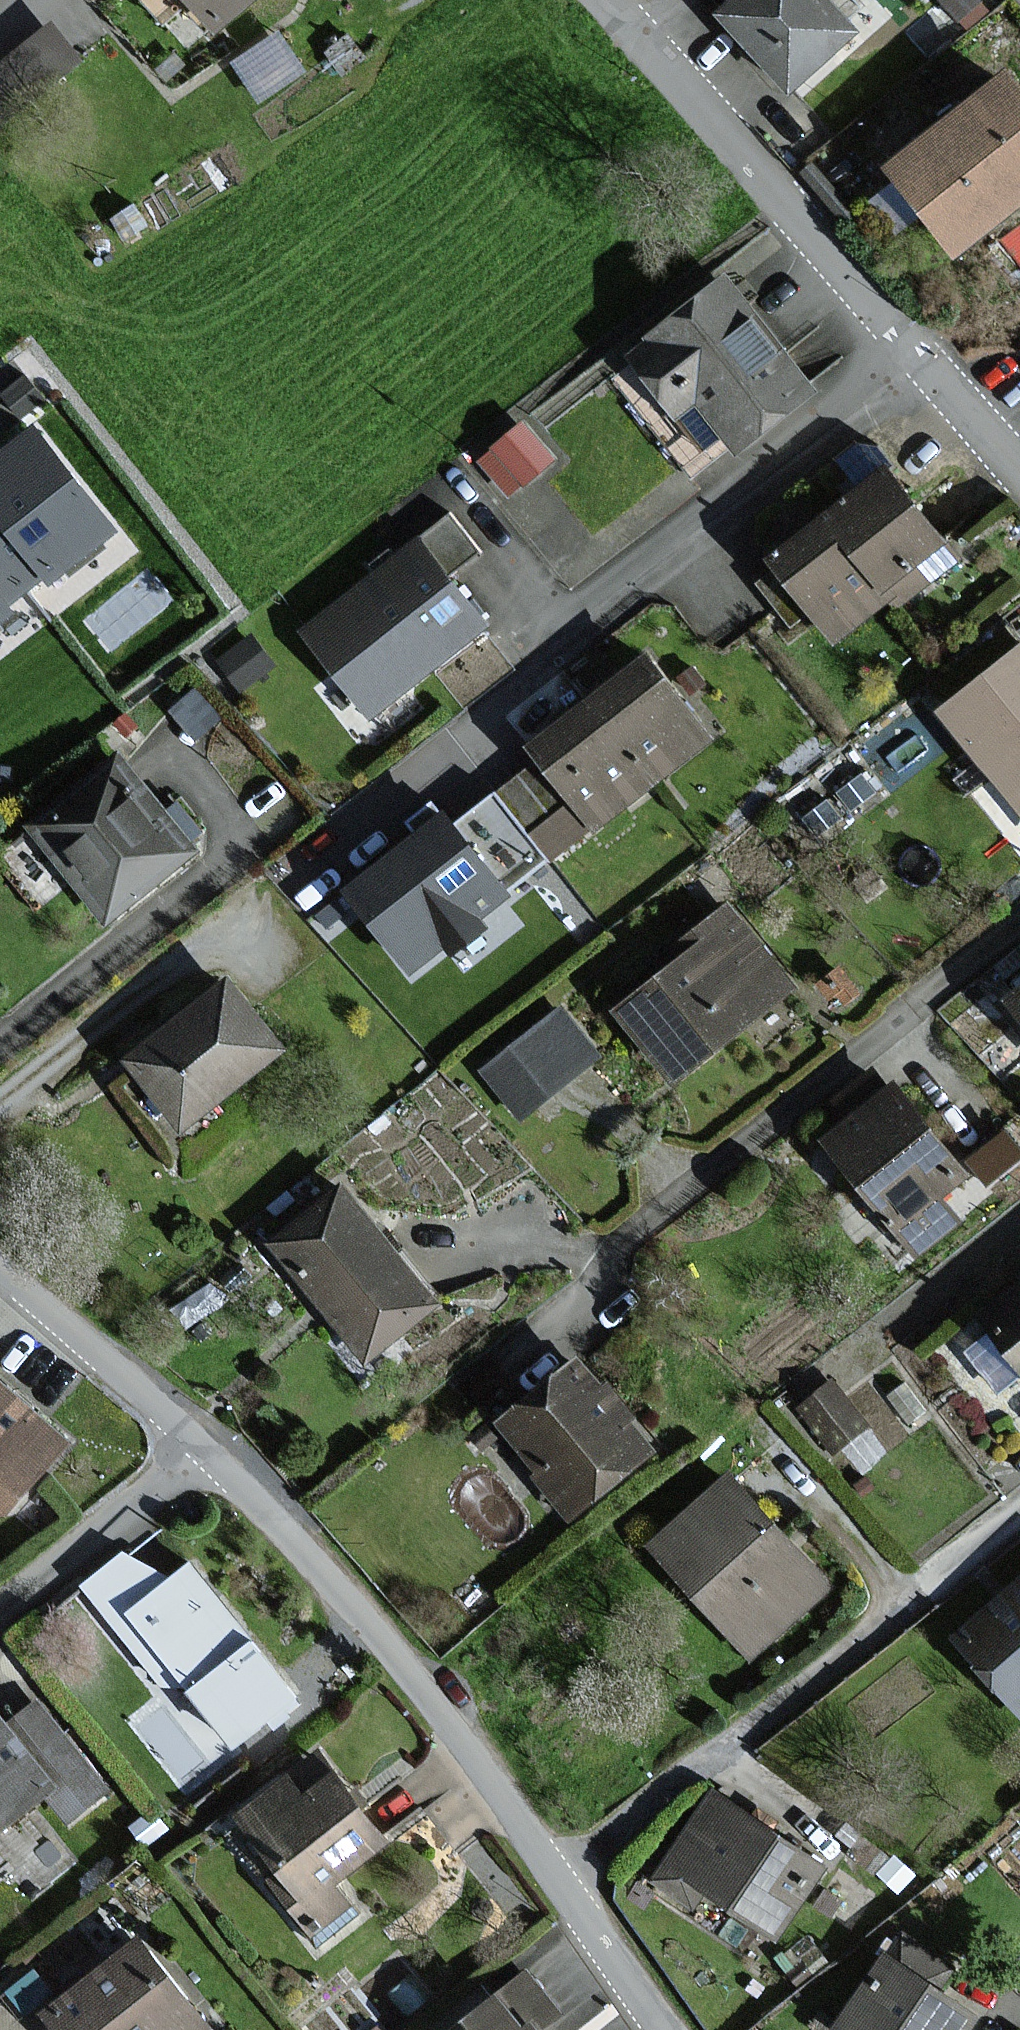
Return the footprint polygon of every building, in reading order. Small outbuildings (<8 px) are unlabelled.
[(227,22),(253,0),(208,0),(227,22)] [(838,0),(741,0),(731,10),(799,85),(863,27),(838,0)] [(0,64),(0,127),(85,61),(54,22),(0,64)] [(255,87),(307,67),(290,25),(238,46),(255,87)] [(900,161),(966,246),(1019,205),(1019,67),(900,161)] [(821,363),(864,324),(780,231),(737,270),(821,363)] [(742,444),(819,387),(734,273),(655,332),(659,338),(640,352),(684,412),(706,395),(742,444)] [(514,489),(560,447),(526,410),(480,451),(514,489)] [(32,581),(49,568),(57,578),(126,525),(44,419),(0,453),(0,539),(32,581)] [(963,556),(896,466),(834,511),(894,592),(901,602),(963,556)] [(840,632),(894,592),(834,511),(780,551),(840,632)] [(306,626),(374,714),(491,623),(423,536),(306,626)] [(14,595),(32,581),(0,539),(0,625),(24,607),(14,595)] [(718,737),(655,653),(597,697),(660,780),(718,737)] [(948,708),(1019,800),(1019,653),(948,708)] [(601,824),(660,780),(597,697),(539,740),(549,754),(599,821),(601,824)] [(126,752),(36,822),(110,917),(200,848),(126,752)] [(549,754),(464,817),(514,884),(599,821),(549,754)] [(518,889),(514,884),(464,817),(456,806),(354,881),(418,966),(454,940),(458,946),(488,924),(482,916),(518,889)] [(675,963),(616,1011),(675,1082),(795,984),(729,904),(667,954),(675,963)] [(234,974),(129,1059),(186,1129),(291,1045),(234,974)] [(599,1054),(565,1010),(490,1069),(524,1113),(599,1054)] [(904,1077),(830,1135),(905,1229),(979,1171),(904,1077)] [(439,1294),(345,1185),(277,1242),(371,1352),(439,1294)] [(992,1308),(1019,1344),(1019,1287),(992,1308)] [(574,1507),(653,1446),(588,1361),(508,1422),(574,1507)] [(27,1487),(69,1442),(0,1379),(0,1500),(27,1487)] [(833,1581),(737,1476),(663,1543),(759,1648),(833,1581)] [(171,1587),(128,1557),(94,1585),(173,1681),(188,1668),(245,1737),(301,1692),(197,1566),(171,1587)] [(963,1635),(1019,1701),(1019,1586),(963,1635)] [(105,1788),(42,1704),(12,1727),(0,1711),(0,1826),(49,1790),(68,1816),(105,1788)] [(389,1836),(323,1753),(248,1812),(292,1867),(279,1878),(319,1929),(352,1903),(334,1880),(389,1836)] [(782,1929),(826,1861),(717,1792),(662,1878),(708,1907),(719,1889),(782,1929)] [(982,2013),(941,1986),(955,1966),(906,1932),(844,2024),(853,2029),(971,2029),(982,2013)] [(215,2026),(146,1938),(53,2011),(69,2029),(210,2029),(215,2026)] [(543,2028),(564,2012),(531,1971),(458,2029),(545,2029),(543,2028)]
